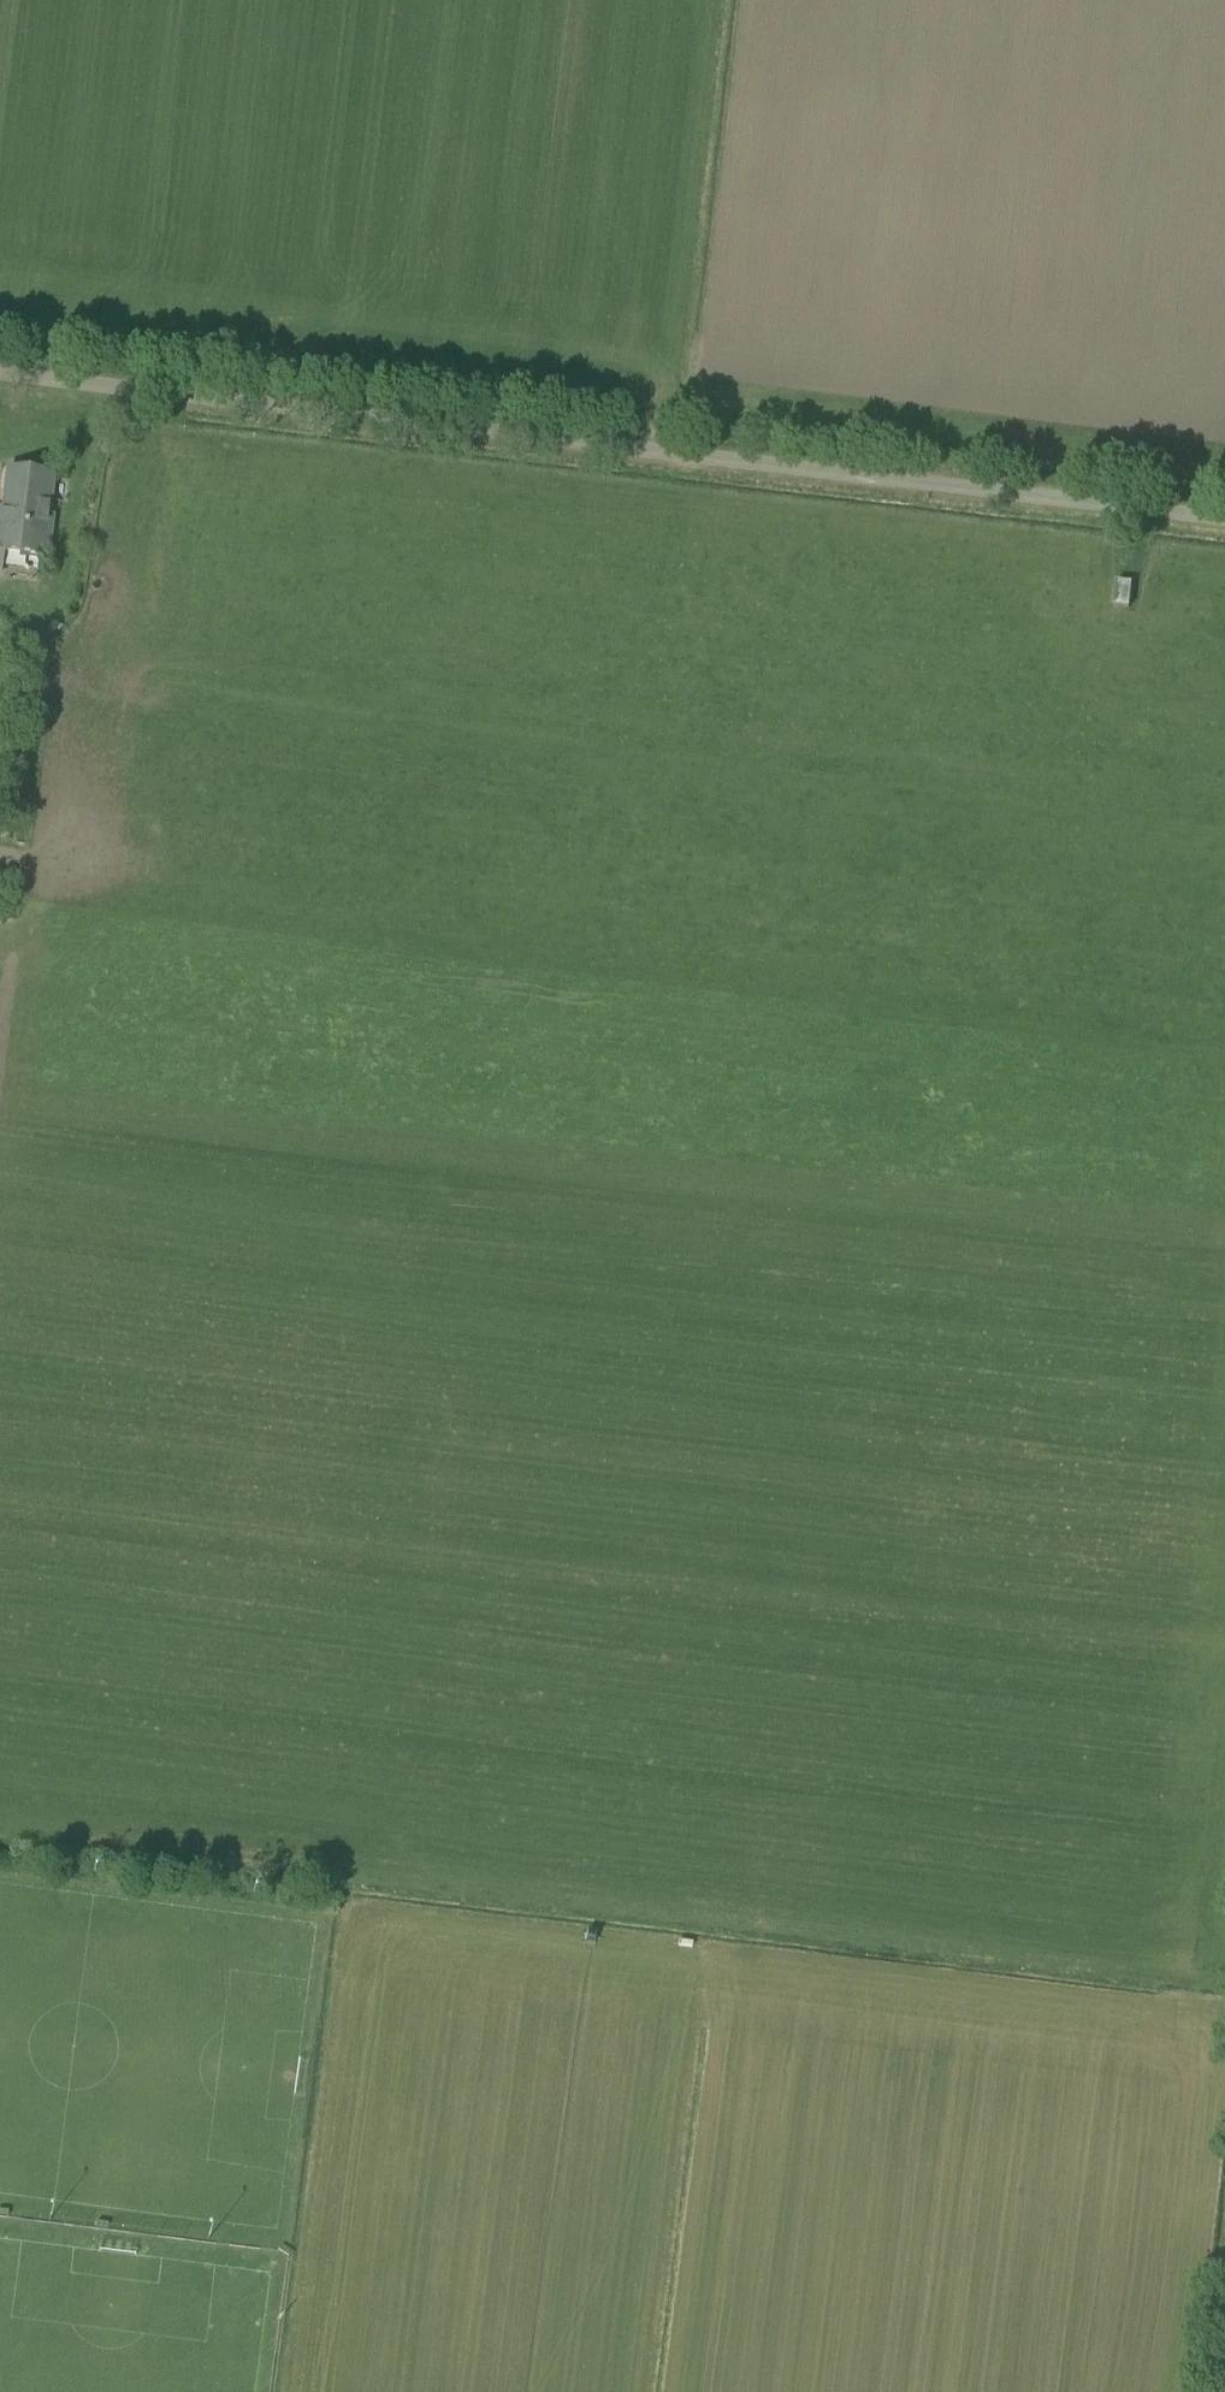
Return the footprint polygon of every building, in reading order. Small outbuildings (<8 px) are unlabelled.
[(3,576),(5,554),(49,559),(54,519),(51,519),(55,480),(12,475),(5,531),(0,531),(0,576),(3,576)] [(1128,608),(1130,583),(1114,582),(1113,607),(1128,608)]
